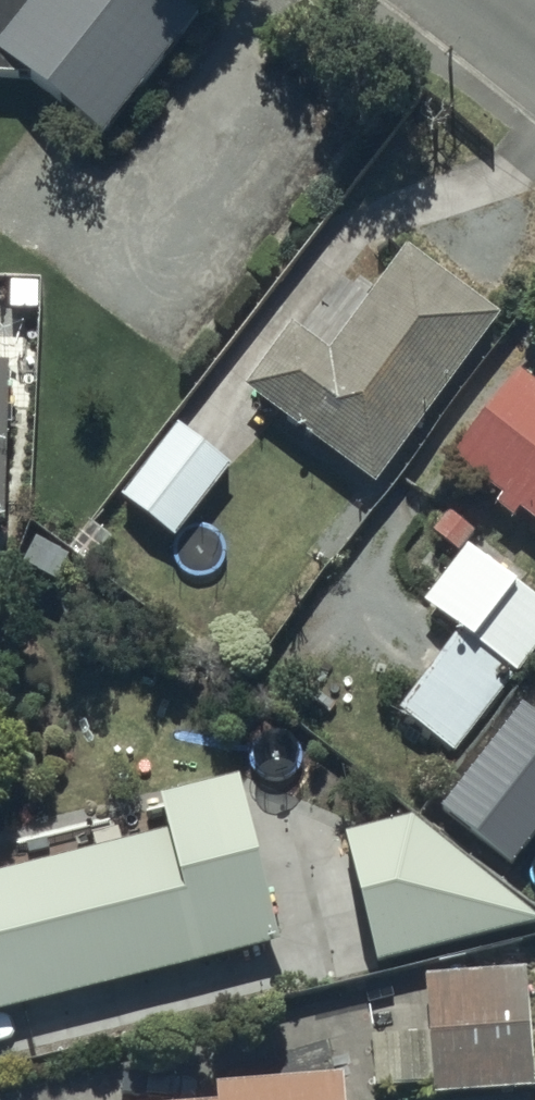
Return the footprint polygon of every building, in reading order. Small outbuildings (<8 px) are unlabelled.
[(43,82),(107,135),(221,1),(220,0),(0,0),(0,80),(43,82)] [(334,338),(297,311),(245,383),(381,482),(510,305),(411,233),(334,338)] [(0,351),(0,521),(11,522),(18,351),(0,351)] [(525,361),(456,450),(534,511),(534,369),(525,361)] [(228,475),(169,432),(119,501),(177,544),(228,475)] [(474,539),(432,595),(468,622),(405,706),(463,749),(534,653),(534,585),(474,539)] [(440,804),(511,861),(534,832),(534,710),(524,701),(440,804)] [(0,881),(0,893),(26,997),(269,937),(231,785),(171,800),(180,836),(0,881)] [(350,832),(387,962),(534,921),(534,911),(414,815),(350,832)] [(431,970),(438,1090),(534,1084),(534,1006),(532,964),(431,970)] [(150,1099),(354,1099),(352,1069),(229,1078),(230,1094),(150,1099)]
